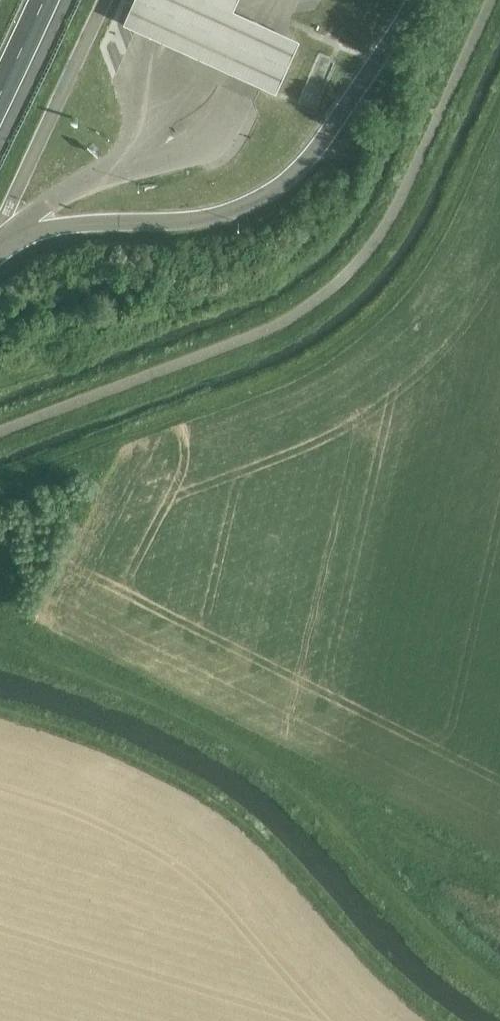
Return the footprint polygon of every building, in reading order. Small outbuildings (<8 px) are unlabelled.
[(123,20),(276,89),(300,36),(234,6),(236,0),(132,0),(123,20)]
